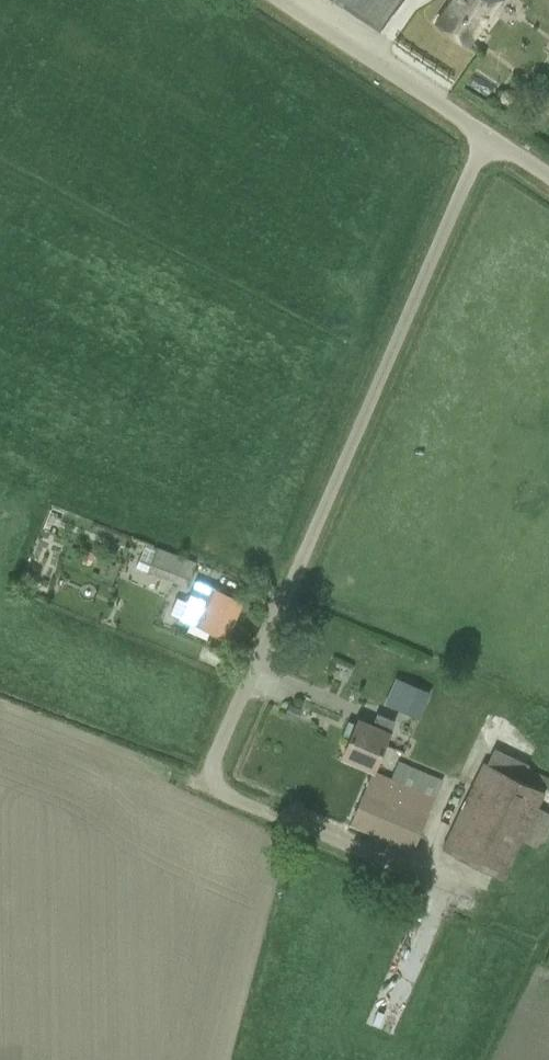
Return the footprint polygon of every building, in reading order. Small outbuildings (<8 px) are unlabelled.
[(398,0),(333,0),(377,31),(398,0)] [(449,5),(436,22),(468,46),(502,0),(452,0),(449,5)] [(148,572),(166,578),(186,586),(195,563),(157,549),(148,572)] [(84,550),(80,561),(91,565),(95,555),(84,550)] [(196,581),(188,601),(180,618),(226,638),(233,621),(231,620),(233,617),(235,618),(242,601),(196,581)] [(401,680),(389,706),(417,718),(429,692),(401,680)] [(373,771),(394,721),(377,714),(372,726),(358,720),(356,724),(348,721),(342,734),(350,738),(342,758),(372,771),(373,771)] [(486,763),(483,762),(442,849),(502,878),(521,839),(536,847),(548,819),(548,814),(536,807),(548,779),(527,768),(529,765),(493,748),(486,763)] [(373,771),(372,771),(349,824),(413,851),(442,781),(397,762),(390,778),(373,771)]
